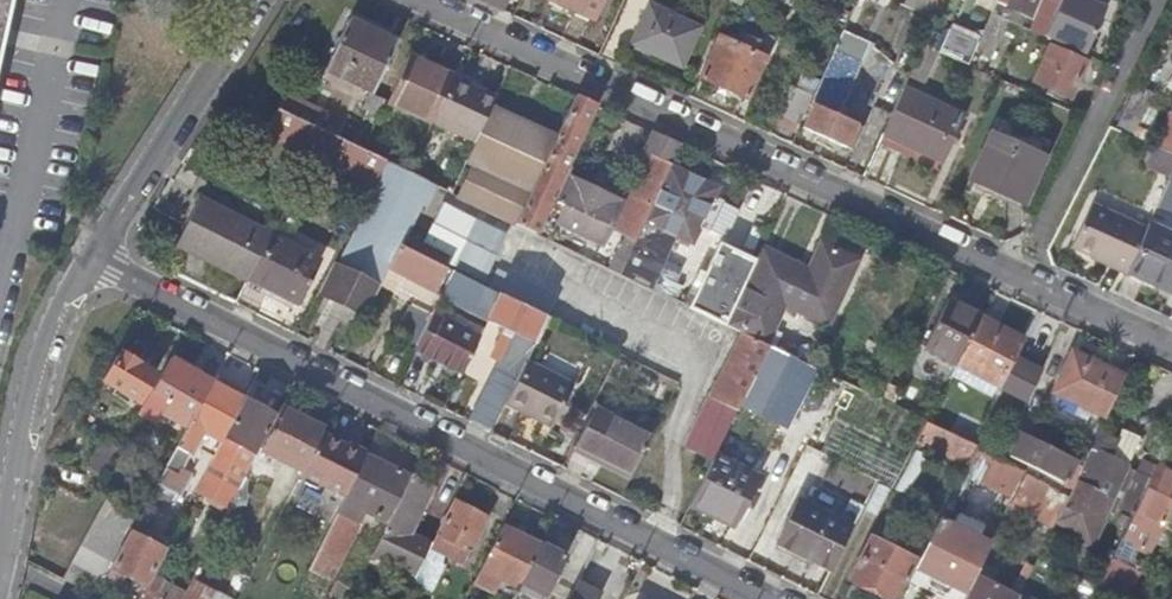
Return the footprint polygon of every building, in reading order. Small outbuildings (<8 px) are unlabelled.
[(11,0),(0,0),(0,47),(11,0)] [(500,13),(506,0),(472,0),(500,13)] [(593,23),(603,0),(543,0),(593,23)] [(809,107),(812,109),(803,130),(846,149),(856,127),(837,119),(854,80),(853,79),(885,6),(871,0),(856,0),(849,16),(813,98),(809,107)] [(996,1),(990,16),(1004,23),(1020,29),(1033,0),(997,0),(996,1)] [(1043,40),(1083,57),(1103,10),(1080,0),(1061,0),(1043,40)] [(679,69),(696,31),(647,8),(630,47),(679,69)] [(1004,23),(990,16),(973,53),(988,60),(1004,23)] [(323,72),(371,94),(394,44),(346,21),(323,72)] [(740,50),(718,40),(700,80),(746,101),(764,61),(754,56),(758,45),(745,39),(740,50)] [(937,55),(921,47),(908,77),(924,84),(937,55)] [(1068,99),(1084,64),(1049,48),(1033,84),(1068,99)] [(386,104),(429,124),(451,77),(407,58),(386,104)] [(451,77),(429,124),(473,144),(489,108),(495,97),(451,77)] [(784,123),(799,129),(809,107),(813,98),(798,91),(784,123)] [(902,91),(881,137),(940,163),(960,117),(902,91)] [(377,116),(382,103),(368,97),(362,109),(377,116)] [(554,139),(512,226),(532,236),(593,108),(573,99),(554,139)] [(1152,148),(1171,157),(1171,104),(1152,148)] [(469,166),(455,198),(512,226),(554,139),(489,108),(473,144),(464,163),(469,166)] [(371,185),(383,163),(364,154),(329,137),(332,130),(319,124),(316,131),(292,120),(275,112),(265,135),(308,155),(310,156),(371,185)] [(622,237),(606,271),(619,278),(668,169),(678,147),(650,134),(641,154),(642,154),(619,204),(566,180),(554,205),(561,208),(553,226),(576,237),(585,220),(607,230),(607,229),(622,237)] [(991,136),(970,182),(1024,206),(1045,160),(991,136)] [(383,163),(371,185),(376,186),(335,268),(329,266),(315,295),(363,319),(386,272),(398,248),(419,207),(424,209),(435,188),(406,175),(383,163)] [(668,169),(619,278),(632,284),(646,254),(663,261),(673,238),(690,246),(715,191),(668,169)] [(327,211),(330,204),(320,199),(317,206),(327,211)] [(177,247),(246,282),(268,237),(199,202),(177,247)] [(1069,249),(1124,276),(1125,274),(1144,232),(1090,206),(1069,249)] [(1171,297),(1171,237),(1147,226),(1144,232),(1125,274),(1171,297)] [(268,237),(246,282),(292,306),(302,287),(305,288),(307,284),(304,282),(315,261),(268,237)] [(740,336),(763,347),(782,308),(824,328),(826,326),(824,325),(853,264),(854,264),(855,262),(817,244),(816,247),(817,247),(807,270),(760,248),(753,262),(723,328),(740,336)] [(688,311),(723,328),(753,262),(718,246),(688,311)] [(432,294),(444,270),(398,248),(386,272),(432,294)] [(522,284),(515,299),(546,313),(553,297),(522,284)] [(534,345),(546,320),(499,297),(487,321),(534,345)] [(978,319),(980,316),(945,299),(921,346),(955,363),(978,319)] [(465,365),(480,335),(432,311),(418,341),(465,365)] [(953,367),(995,388),(1026,402),(1041,369),(1013,355),(1020,340),(978,319),(955,363),(953,367)] [(116,354),(99,382),(137,404),(153,377),(136,367),(135,360),(124,354),(119,356),(116,354)] [(1103,418),(1122,378),(1104,370),(1103,372),(1070,357),(1063,371),(1061,370),(1051,394),(1103,418)] [(159,416),(185,431),(210,385),(168,360),(149,394),(166,404),(159,416)] [(573,386),(526,362),(504,406),(551,429),(573,386)] [(953,367),(948,376),(990,398),(995,388),(953,367)] [(776,370),(756,408),(789,424),(808,385),(776,370)] [(150,495),(143,507),(150,511),(155,500),(166,506),(167,504),(171,504),(174,498),(178,500),(186,483),(176,478),(188,457),(200,434),(219,445),(222,439),(242,401),(235,398),(238,391),(214,378),(210,385),(185,431),(175,450),(163,471),(154,488),(150,495)] [(235,398),(242,401),(246,394),(238,391),(235,398)] [(243,402),(223,440),(239,449),(253,456),(274,418),(243,402)] [(469,425),(490,435),(500,414),(480,404),(469,425)] [(257,451),(301,473),(319,437),(322,431),(279,409),(274,418),(257,451)] [(629,477),(647,440),(611,422),(612,420),(592,411),(572,450),(592,460),(593,458),(629,477)] [(1055,525),(1066,531),(1085,540),(1100,508),(1105,511),(1125,468),(1143,432),(1132,427),(1120,421),(1118,425),(1104,419),(1055,525)] [(973,448),(924,424),(914,444),(956,464),(953,471),(960,475),(965,464),(973,448)] [(1068,493),(1079,468),(1057,458),(1059,453),(1048,448),(1046,453),(1034,447),(1035,443),(1020,436),(1009,459),(1062,484),(1060,489),(1068,493)] [(301,473),(296,483),(341,505),(364,459),(319,437),(301,473)] [(219,445),(209,463),(212,464),(227,472),(239,449),(223,440),(222,439),(219,445)] [(86,468),(101,476),(116,451),(102,443),(86,468)] [(205,514),(220,522),(254,457),(253,456),(239,449),(227,472),(205,514)] [(907,465),(920,471),(926,458),(913,452),(907,465)] [(755,479),(712,457),(687,508),(730,529),(755,479)] [(341,505),(309,569),(330,579),(347,545),(360,520),(358,519),(364,508),(387,521),(407,480),(364,458),(364,459),(341,505)] [(1152,466),(1138,459),(1104,528),(1119,535),(1152,466)] [(227,472),(212,464),(190,505),(205,514),(227,472)] [(907,497),(920,471),(907,465),(893,491),(907,497)] [(1153,466),(1120,536),(1131,541),(1147,548),(1153,535),(1171,494),(1171,475),(1153,466)] [(1007,506),(1051,528),(1066,499),(1022,476),(1015,489),(1007,506)] [(387,521),(364,566),(408,588),(425,554),(402,543),(428,491),(407,480),(387,521)] [(1153,535),(1165,541),(1171,526),(1171,494),(1153,535)] [(407,591),(423,598),(429,598),(448,561),(463,568),(487,521),(451,503),(425,554),(408,588),(407,591)] [(777,545),(828,572),(850,530),(798,503),(777,545)] [(1085,540),(1094,545),(1104,526),(1099,524),(1105,511),(1100,508),(1085,540)] [(113,547),(117,548),(124,524),(94,515),(78,569),(104,577),(113,547)] [(500,528),(471,585),(491,595),(497,583),(515,592),(538,547),(500,528)] [(1090,553),(1094,545),(1085,540),(1066,531),(1062,539),(1090,553)] [(160,551),(129,534),(106,577),(121,586),(125,578),(142,587),(160,551)] [(1131,541),(1120,536),(1109,560),(1119,565),(1131,541)] [(847,581),(883,598),(896,598),(914,562),(868,539),(847,581)] [(528,598),(522,596),(523,594),(527,597),(529,591),(542,598),(561,558),(538,547),(515,592),(512,598),(528,598)] [(970,581),(961,598),(1005,598),(970,581)] [(189,582),(180,598),(220,598),(189,582)] [(491,595),(499,598),(512,598),(515,592),(497,583),(491,595)] [(595,597),(573,587),(567,598),(594,598),(595,597)]
